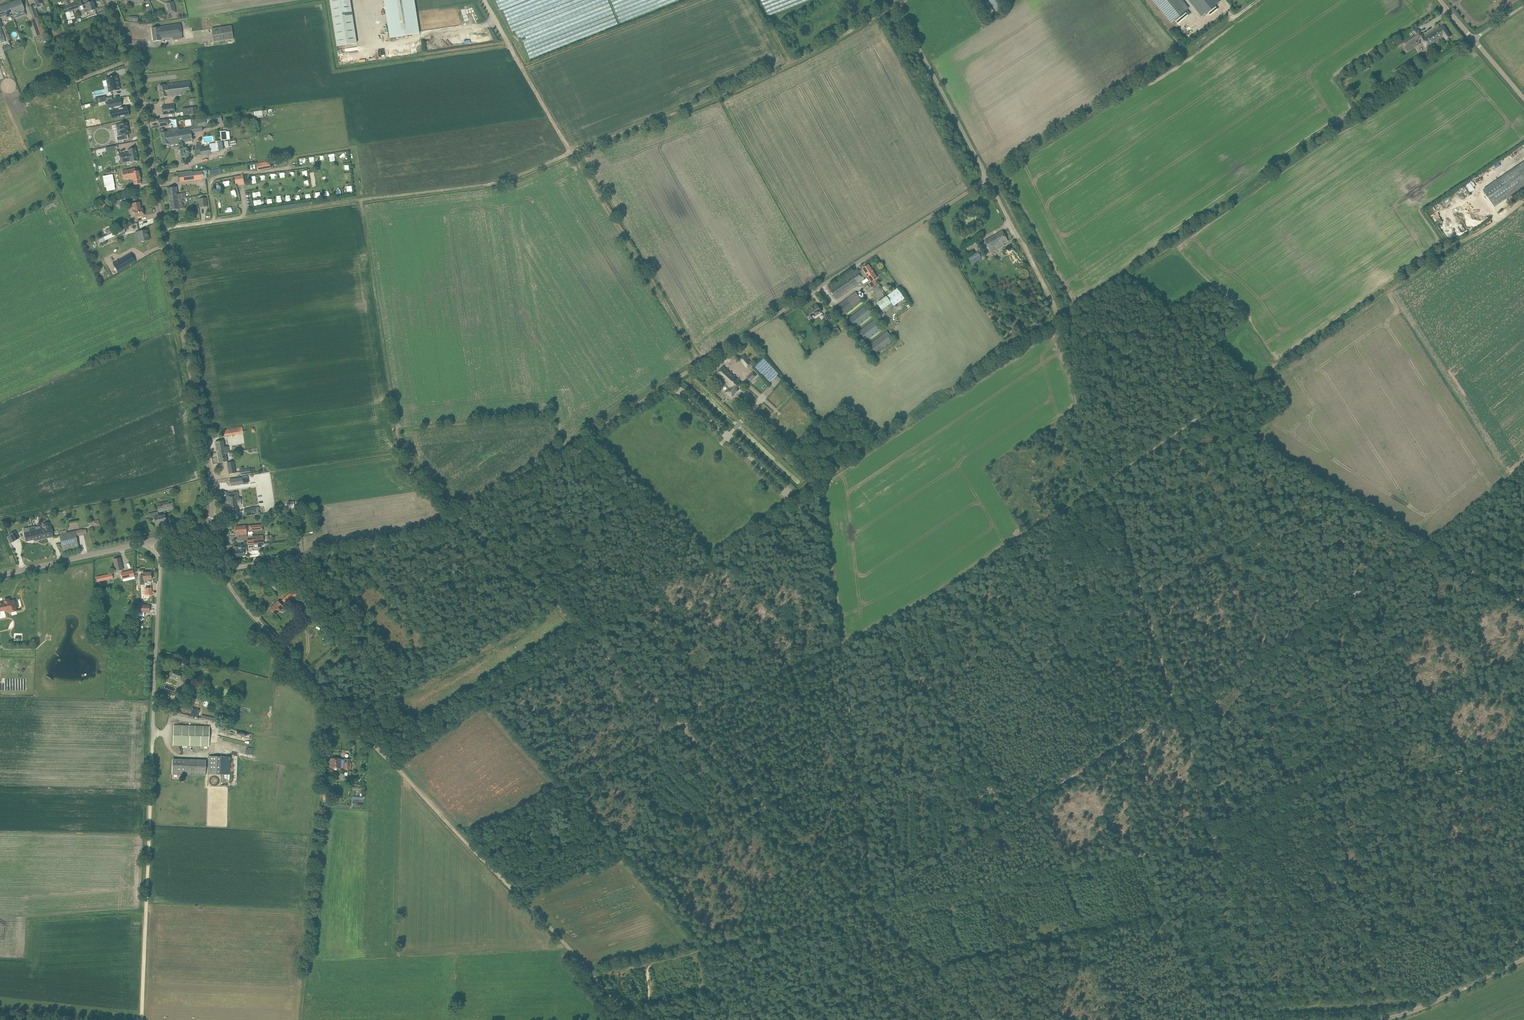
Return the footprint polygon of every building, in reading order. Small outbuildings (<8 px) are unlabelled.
[(7,4),(9,9),(10,8),(13,15),(18,13),(19,13),(25,11),(22,3),(21,0),(17,0),(7,4)] [(83,5),(81,0),(77,2),(62,7),(65,16),(65,15),(67,20),(66,20),(68,26),(73,24),(78,23),(77,22),(81,21),(80,18),(78,19),(78,18),(76,19),(77,21),(72,22),(69,11),(79,8),(78,7),(82,5),(83,5)] [(390,38),(419,33),(414,0),(384,0),(390,38)] [(1002,6),(998,0),(990,0),(989,1),(995,10),(1002,6)] [(1170,23),(1174,19),(1178,24),(1190,14),(1187,9),(1189,8),(1183,0),(1152,0),(1170,23)] [(1202,16),(1206,13),(1207,14),(1208,13),(1210,15),(1218,9),(1215,6),(1220,2),(1219,0),(1189,0),(1202,16)] [(88,3),(83,5),(82,5),(84,9),(81,10),(82,14),(85,13),(89,11),(89,12),(96,9),(93,1),(88,3)] [(176,13),(174,1),(166,3),(167,8),(168,7),(168,10),(167,11),(168,14),(176,13)] [(7,16),(7,17),(13,15),(10,8),(9,9),(7,4),(0,7),(0,18),(7,16)] [(29,7),(33,18),(41,15),(40,13),(36,14),(33,5),(29,7)] [(46,36),(38,17),(31,19),(38,39),(46,36)] [(193,32),(207,30),(205,20),(191,22),(193,32)] [(152,28),(154,41),(159,40),(159,38),(172,36),(173,40),(182,38),(180,24),(159,27),(152,28)] [(1410,37),(1401,43),(1405,48),(1406,49),(1421,39),(1421,40),(1426,47),(1439,39),(1440,41),(1445,38),(1446,39),(1451,36),(1444,25),(1439,28),(1424,38),(1419,31),(1417,28),(1411,31),(1408,33),(1410,37)] [(213,42),(218,42),(233,39),(231,26),(211,28),(213,42)] [(112,77),(106,78),(109,92),(120,90),(117,76),(115,76),(115,75),(112,76),(112,77)] [(161,97),(166,97),(182,94),(191,92),(190,81),(173,83),(168,83),(168,85),(159,86),(161,97)] [(92,93),(89,86),(84,88),(83,86),(79,88),(85,101),(90,99),(89,95),(92,93)] [(127,110),(127,107),(122,107),(122,105),(121,99),(108,101),(109,107),(114,106),(115,109),(110,110),(112,119),(116,118),(129,115),(128,110),(127,110)] [(175,113),(174,104),(162,105),(163,114),(175,113)] [(196,107),(182,108),(183,116),(197,114),(196,107)] [(221,122),(222,121),(221,116),(206,118),(206,124),(221,122)] [(206,118),(205,117),(197,119),(198,126),(202,126),(207,125),(206,124),(206,118)] [(121,136),(117,137),(118,141),(124,140),(123,136),(127,135),(130,134),(127,123),(119,124),(121,136)] [(192,140),(190,128),(178,130),(178,128),(167,129),(167,131),(165,132),(161,132),(163,145),(169,144),(170,148),(175,147),(174,143),(192,140)] [(210,147),(211,152),(219,151),(217,143),(215,143),(209,144),(210,147)] [(201,155),(211,153),(211,152),(210,147),(200,148),(201,155)] [(138,162),(136,149),(129,150),(129,151),(119,153),(121,162),(131,160),(131,163),(138,162)] [(258,171),(271,168),(270,161),(256,164),(258,171)] [(1523,187),(1523,163),(1513,171),(1523,187)] [(133,167),(120,169),(122,178),(131,176),(132,183),(139,182),(138,178),(139,178),(137,169),(136,169),(136,168),(134,168),(133,167)] [(179,182),(204,179),(204,178),(207,178),(207,174),(208,173),(208,170),(203,170),(178,174),(179,182)] [(109,175),(103,176),(106,188),(112,187),(109,175)] [(244,184),(243,175),(235,176),(236,184),(238,183),(238,185),(244,184)] [(169,200),(182,198),(186,198),(185,193),(178,194),(177,187),(168,188),(169,200)] [(132,193),(114,199),(116,205),(119,203),(120,205),(128,202),(128,199),(133,198),(132,193)] [(170,210),(179,209),(184,208),(183,204),(182,204),(182,202),(183,202),(182,198),(169,200),(170,210)] [(200,207),(207,206),(206,198),(199,199),(200,207)] [(135,217),(139,216),(144,215),(143,208),(140,209),(140,207),(141,207),(140,202),(132,204),(135,217)] [(126,228),(125,228),(124,228),(125,233),(140,229),(138,223),(133,224),(133,225),(125,227),(126,228)] [(124,228),(114,232),(117,237),(120,236),(125,234),(124,233),(125,233),(124,228),(125,228),(124,228)] [(142,242),(143,242),(143,241),(150,240),(147,230),(137,232),(139,242),(142,241),(142,242)] [(991,253),(1000,248),(1004,245),(1003,244),(1008,241),(1002,231),(984,241),(991,253)] [(100,248),(105,259),(119,254),(114,242),(100,248)] [(978,252),(968,258),(972,264),(982,258),(978,252)] [(131,253),(113,263),(118,272),(136,262),(131,253)] [(829,288),(831,292),(835,298),(864,279),(864,278),(867,276),(871,282),(869,283),(872,287),(876,284),(875,283),(877,282),(875,279),(877,278),(868,264),(862,269),(863,269),(859,271),(858,269),(829,288)] [(873,288),(880,299),(884,296),(877,285),(873,288)] [(894,306),(905,298),(898,288),(887,296),(886,296),(877,303),(884,313),(894,306)] [(839,305),(846,314),(863,301),(856,292),(839,305)] [(822,312),(819,308),(817,304),(813,307),(813,308),(808,311),(812,318),(822,312)] [(866,305),(849,318),(856,327),(873,314),(866,305)] [(867,340),(884,327),(877,318),(859,331),(867,340)] [(830,337),(839,330),(837,327),(828,334),(830,337)] [(894,340),(887,331),(870,344),(877,354),(894,340)] [(734,352),(726,358),(730,363),(738,357),(734,352)] [(763,373),(770,381),(778,373),(764,357),(754,366),(762,374),(763,373)] [(727,370),(727,371),(723,367),(717,373),(723,380),(727,383),(726,384),(730,388),(726,392),(732,397),(737,391),(737,389),(742,384),(727,370)] [(757,376),(753,371),(746,377),(750,382),(757,376)] [(224,436),(243,433),(242,427),(223,430),(224,436)] [(226,453),(229,453),(228,446),(225,447),(223,440),(215,442),(217,450),(225,448),(226,453)] [(217,450),(219,463),(227,461),(226,453),(225,448),(217,450)] [(227,463),(229,474),(235,473),(233,462),(227,463)] [(231,486),(236,485),(243,484),(247,483),(247,477),(242,477),(230,479),(231,486)] [(230,492),(227,493),(228,495),(226,495),(227,502),(228,502),(230,511),(238,510),(237,502),(241,502),(241,498),(239,498),(238,491),(237,491),(237,492),(236,492),(235,492),(232,492),(232,493),(230,493),(230,492)] [(174,503),(167,504),(167,501),(157,503),(159,512),(175,508),(174,503)] [(250,508),(244,509),(245,516),(260,514),(260,512),(259,512),(258,509),(259,509),(259,507),(255,508),(255,507),(250,507),(250,508)] [(166,523),(166,518),(165,515),(159,516),(158,512),(149,514),(149,518),(154,517),(156,525),(166,523)] [(43,529),(41,530),(43,540),(54,538),(53,537),(51,528),(50,527),(49,522),(42,524),(43,528),(43,529)] [(246,531),(263,529),(262,524),(241,526),(236,527),(236,535),(247,534),(246,531)] [(41,530),(40,527),(36,528),(30,529),(31,532),(24,533),(26,542),(34,541),(34,542),(43,540),(41,530)] [(65,533),(65,531),(64,530),(60,531),(60,534),(63,551),(79,548),(78,543),(75,531),(67,533),(65,533)] [(19,538),(15,531),(10,535),(14,541),(19,538)] [(264,543),(263,535),(253,536),(254,544),(262,543),(264,543)] [(239,546),(233,547),(234,554),(235,554),(236,556),(245,555),(244,550),(239,551),(239,546)] [(122,569),(121,563),(120,558),(113,560),(115,564),(116,570),(122,569)] [(133,570),(121,573),(122,579),(134,576),(133,570)] [(144,575),(140,575),(140,577),(140,580),(140,581),(145,581),(146,595),(152,595),(151,579),(151,572),(143,573),(144,575)] [(112,574),(96,577),(97,582),(113,578),(112,574)] [(294,590),(285,598),(289,602),(297,594),(294,590)] [(4,610),(5,611),(11,610),(11,612),(16,611),(16,607),(14,600),(9,601),(9,599),(5,600),(5,602),(0,603),(0,611),(4,610)] [(278,601),(274,605),(270,609),(275,614),(283,607),(278,601)] [(165,660),(165,659),(168,661),(170,656),(167,655),(163,653),(160,658),(165,660)] [(355,669),(360,665),(356,661),(351,665),(355,669)] [(186,673),(171,667),(167,676),(183,682),(186,673)] [(185,709),(192,711),(190,715),(197,717),(200,710),(196,709),(197,706),(193,705),(195,698),(188,696),(185,709)] [(210,726),(174,725),(173,745),(209,746),(210,726)] [(208,774),(230,775),(230,757),(208,756),(208,774)] [(337,770),(337,768),(351,769),(351,763),(350,763),(350,759),(340,759),(340,758),(331,758),(331,762),(330,762),(330,768),(332,768),(332,769),(331,769),(331,773),(337,774),(338,770),(337,770)] [(206,776),(206,760),(181,760),(181,761),(176,761),(176,762),(173,762),(172,774),(206,776)]
